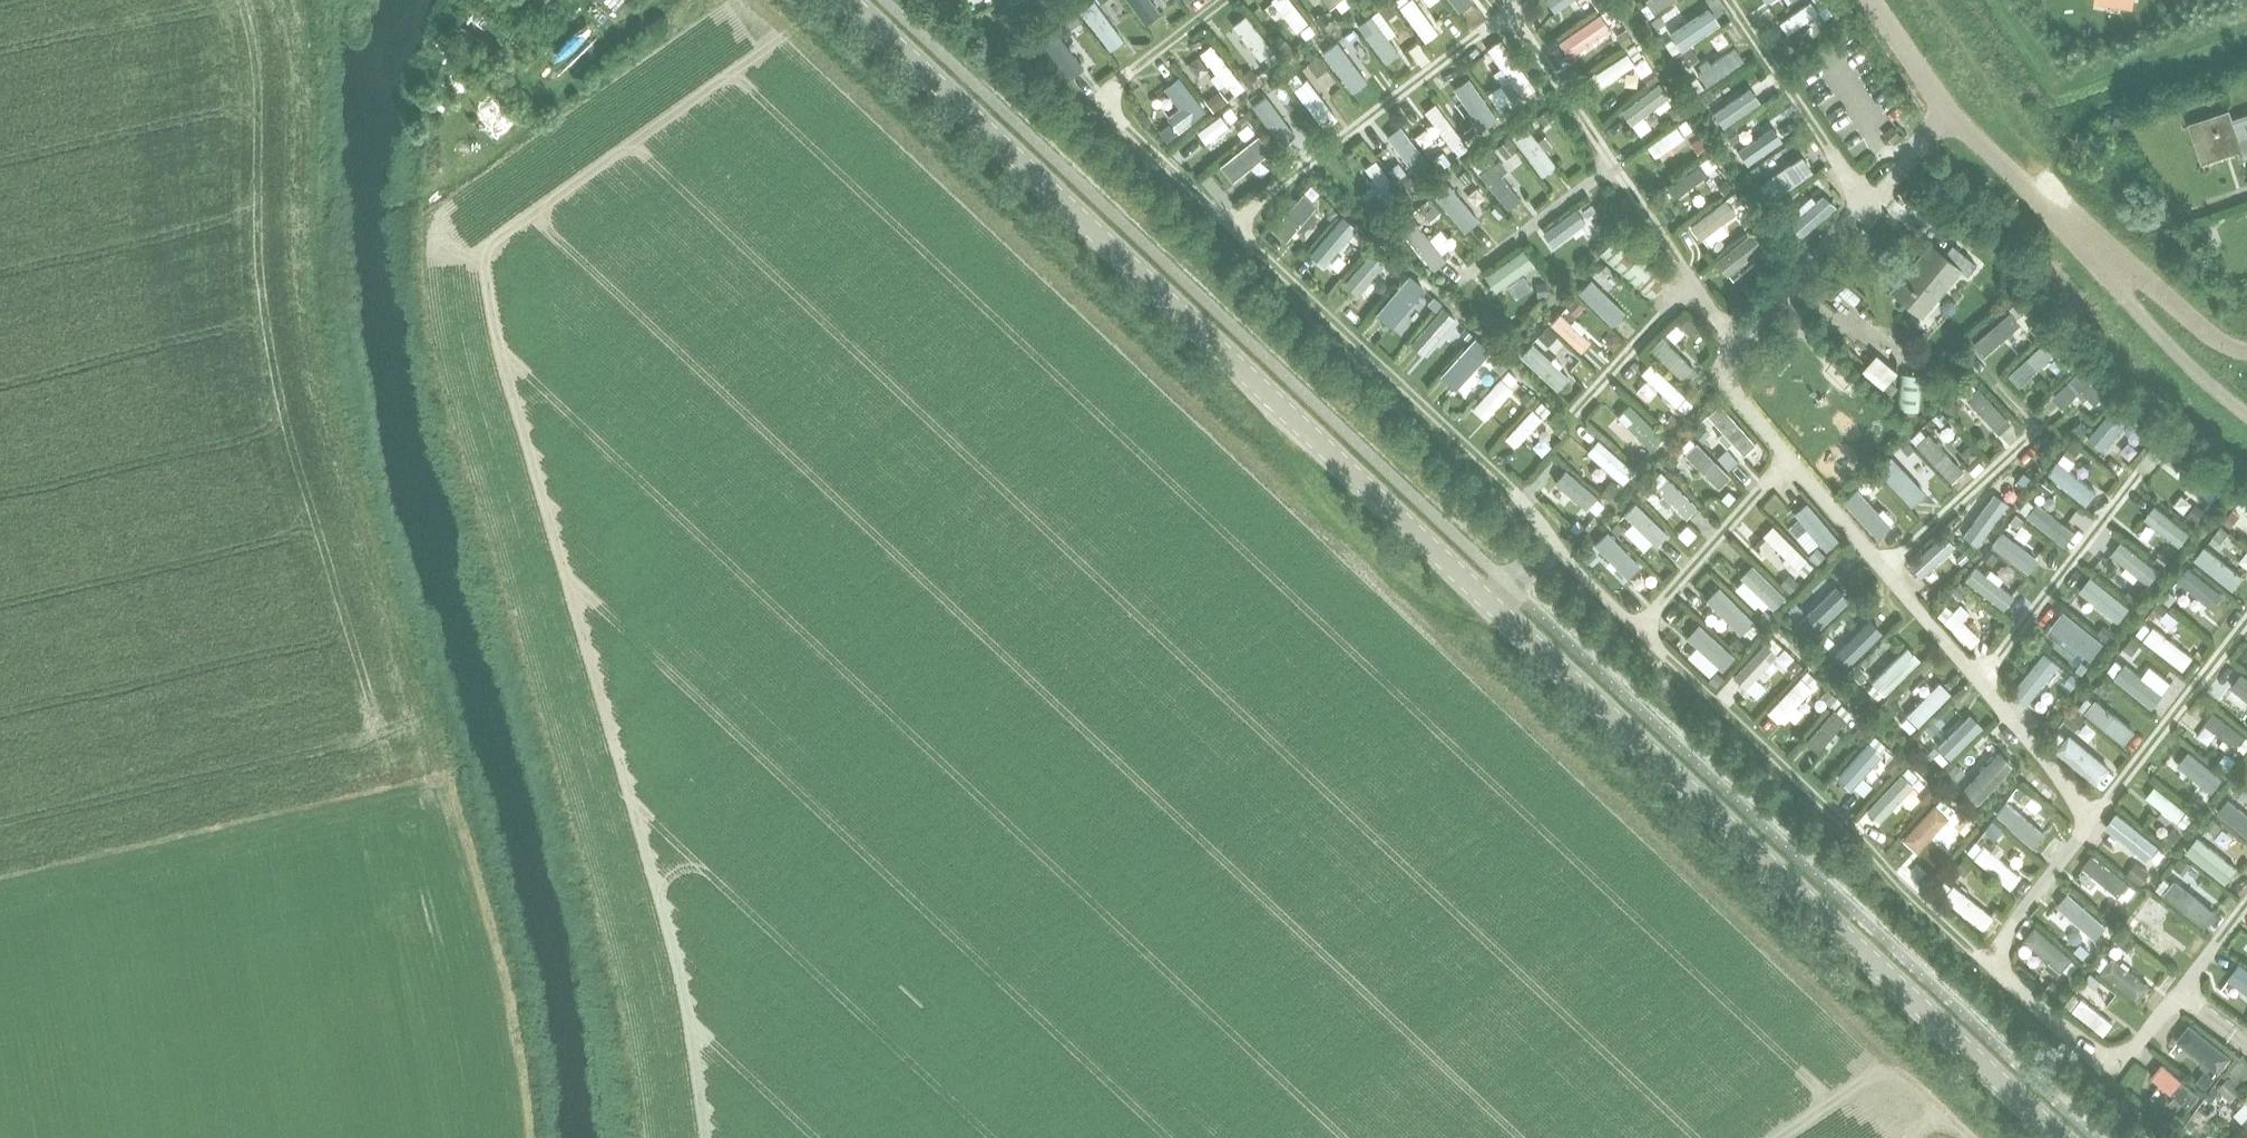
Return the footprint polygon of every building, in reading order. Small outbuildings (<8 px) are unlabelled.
[(1003,3),(1007,15),(1021,11),(1027,8),(1024,0),(1012,0),(1003,3)] [(1036,10),(1045,5),(1043,0),(1032,0),(1036,10)] [(1091,0),(1090,0),(1078,9),(1108,49),(1121,39),(1091,0)] [(1150,0),(1126,0),(1144,23),(1159,11),(1150,0)] [(1289,0),(1271,0),(1293,30),(1305,22),(1289,0)] [(1328,8),(1338,0),(1321,0),(1328,8)] [(1413,0),(1405,0),(1398,5),(1423,41),(1436,32),(1413,0)] [(1457,11),(1471,0),(1449,0),(1457,11)] [(1553,11),(1569,0),(1546,0),(1553,11)] [(1653,13),(1671,0),(1644,0),(1653,13)] [(1817,12),(1810,0),(1779,20),(1787,32),(1817,12)] [(1720,22),(1709,6),(1669,33),(1680,49),(1720,22)] [(1609,29),(1599,12),(1556,39),(1567,55),(1609,29)] [(1764,35),(1778,26),(1769,13),(1756,22),(1764,35)] [(1271,49),(1242,14),(1229,24),(1258,60),(1271,49)] [(1397,53),(1369,15),(1356,24),(1384,63),(1397,53)] [(457,25),(451,34),(472,48),(478,38),(457,25)] [(1081,65),(1053,28),(1039,39),(1066,76),(1081,65)] [(1411,66),(1421,59),(1407,38),(1397,45),(1411,66)] [(1528,79),(1499,38),(1485,48),(1514,89),(1528,79)] [(1365,81),(1336,40),(1321,51),(1350,92),(1365,81)] [(1235,77),(1208,43),(1198,51),(1225,85),(1235,77)] [(1743,58),(1733,44),(1695,71),(1705,85),(1743,58)] [(1633,64),(1626,53),(1594,72),(1601,83),(1633,64)] [(1177,74),(1162,86),(1178,106),(1165,115),(1176,130),(1204,109),(1177,74)] [(1496,118),(1467,77),(1452,88),(1481,129),(1496,118)] [(1334,118),(1305,78),(1291,87),(1321,128),(1334,118)] [(1667,96),(1656,82),(1620,109),(1631,124),(1667,96)] [(1759,101),(1749,87),(1712,112),(1722,126),(1759,101)] [(1294,134),(1264,96),(1251,105),(1281,144),(1294,134)] [(1199,137),(1233,112),(1224,99),(1189,124),(1199,137)] [(1461,141),(1433,102),(1423,110),(1450,148),(1461,141)] [(2117,109),(2111,123),(2124,130),(2130,115),(2117,109)] [(2141,110),(2133,114),(2136,119),(2144,115),(2141,110)] [(2201,161),(2237,149),(2238,149),(2229,121),(2230,121),(2227,112),(2190,124),(2201,161)] [(2237,149),(2240,157),(2246,155),(2246,115),(2230,121),(2229,121),(2238,149),(2237,149)] [(1432,167),(1400,124),(1385,135),(1417,178),(1432,167)] [(1554,163),(1525,125),(1510,136),(1540,174),(1554,163)] [(1683,136),(1676,126),(1647,145),(1654,156),(1683,136)] [(1781,141),(1772,127),(1737,149),(1745,163),(1781,141)] [(1269,150),(1256,134),(1218,164),(1230,180),(1269,150)] [(1812,170),(1801,154),(1766,179),(1777,195),(1812,170)] [(1719,170),(1709,155),(1672,181),(1682,195),(1719,170)] [(1396,192),(1374,159),(1363,167),(1385,199),(1396,192)] [(1519,199),(1490,162),(1478,172),(1506,209),(1519,199)] [(1477,219),(1448,184),(1433,195),(1463,231),(1477,219)] [(1314,203),(1301,192),(1270,229),(1283,240),(1314,203)] [(1835,207),(1822,194),(1788,227),(1800,240),(1835,207)] [(1734,212),(1724,198),(1689,224),(1699,238),(1734,212)] [(1584,222),(1572,207),(1540,232),(1551,247),(1584,222)] [(1355,228),(1340,215),(1308,253),(1322,265),(1355,228)] [(1446,260),(1415,220),(1402,230),(1433,270),(1446,260)] [(1436,222),(1426,228),(1435,244),(1445,238),(1436,222)] [(1621,230),(1597,254),(1647,299),(1669,275),(1621,230)] [(1762,246),(1750,231),(1714,260),(1726,275),(1762,246)] [(1966,274),(1975,264),(1951,243),(1941,255),(1928,244),(1889,290),(1920,316),(1960,269),(1966,274)] [(1533,264),(1521,246),(1483,274),(1495,291),(1533,264)] [(1385,260),(1371,248),(1341,283),(1355,295),(1385,260)] [(1424,288),(1408,274),(1375,313),(1390,326),(1424,288)] [(1624,310),(1589,279),(1576,293),(1611,324),(1624,310)] [(2237,284),(2245,296),(2246,299),(2246,280),(2237,284)] [(1843,285),(1836,293),(1851,306),(1858,297),(1843,285)] [(1454,319),(1441,308),(1410,343),(1423,355),(1454,319)] [(2020,324),(2009,311),(1972,343),(1983,356),(2020,324)] [(1589,341),(1559,313),(1549,324),(1579,352),(1589,341)] [(1694,369),(1659,336),(1648,347),(1683,381),(1694,369)] [(1489,351),(1474,337),(1439,374),(1453,388),(1489,351)] [(2054,353),(2043,341),(2007,373),(2018,386),(2054,353)] [(1568,377),(1532,342),(1520,354),(1556,389),(1568,377)] [(1872,353),(1858,370),(1879,387),(1888,395),(1895,387),(1886,379),(1893,371),(1872,353)] [(1684,396),(1649,362),(1640,372),(1674,405),(1684,396)] [(2105,393),(2080,368),(2051,395),(2062,406),(2076,393),(2083,400),(2087,397),(2093,404),(2105,393)] [(1922,375),(1899,372),(1895,408),(1918,410),(1922,375)] [(1511,389),(1499,378),(1470,408),(1483,420),(1511,389)] [(2009,423),(1976,388),(1965,398),(1998,433),(2009,423)] [(1663,437),(1629,403),(1616,416),(1649,450),(1663,437)] [(2130,415),(2117,404),(2088,438),(2101,449),(2130,415)] [(1753,444),(1717,405),(1706,416),(1742,454),(1753,444)] [(1540,418),(1530,409),(1505,436),(1515,445),(1540,418)] [(1962,471),(1927,433),(1916,444),(1950,481),(1962,471)] [(1632,471),(1596,440),(1586,452),(1621,483),(1632,471)] [(1729,476),(1695,442),(1683,454),(1717,488),(1729,476)] [(1925,493),(1890,456),(1876,469),(1911,506),(1925,493)] [(2096,492),(2057,460),(2047,473),(2086,505),(2096,492)] [(2220,489),(2185,460),(2175,472),(2210,501),(2220,489)] [(1595,496),(1564,470),(1553,483),(1584,509),(1595,496)] [(1695,507),(1666,477),(1655,488),(1684,517),(1695,507)] [(1889,525),(1856,488),(1842,500),(1876,537),(1889,525)] [(2007,504),(1994,493),(1962,534),(1976,545),(2007,504)] [(1838,540),(1806,502),(1794,512),(1826,550),(1838,540)] [(2075,532),(2037,502),(2026,517),(2064,546),(2075,532)] [(1667,533),(1635,503),(1623,515),(1655,546),(1667,533)] [(2188,533),(2154,504),(2143,517),(2177,546),(2188,533)] [(1764,519),(1744,541),(1786,579),(1807,557),(1764,519)] [(1639,564),(1607,531),(1593,545),(1625,578),(1639,564)] [(2038,559),(2002,532),(1992,545),(2027,573),(2038,559)] [(1943,535),(1910,565),(1921,577),(1953,547),(1943,535)] [(2158,571),(2122,541),(2110,555),(2147,585),(2158,571)] [(2242,576),(2203,546),(2193,558),(2231,589),(2242,576)] [(1784,596),(1751,564),(1739,576),(1772,608),(1784,596)] [(2223,594),(2189,566),(2178,580),(2212,607),(2223,594)] [(2012,595),(1975,567),(1964,580),(2002,609),(2012,595)] [(2129,607),(2089,576),(2078,591),(2117,622),(2129,607)] [(1847,600),(1833,585),(1796,620),(1810,635),(1847,600)] [(1753,621),(1718,586),(1705,599),(1740,634),(1753,621)] [(1782,631),(1791,616),(1780,609),(1771,624),(1782,631)] [(2102,642),(2063,610),(2050,626),(2089,658),(2102,642)] [(1980,637),(1952,611),(1944,620),(1970,647),(1980,637)] [(1881,632),(1868,619),(1833,653),(1846,667),(1881,632)] [(1733,656),(1698,623),(1685,637),(1720,670),(1733,656)] [(2192,657),(2153,627),(2143,639),(2182,670),(2192,657)] [(1777,654),(1765,642),(1731,677),(1743,688),(1777,654)] [(1919,659),(1905,646),(1870,680),(1883,694),(1919,659)] [(2058,665),(2043,652),(2010,691),(2026,704),(2058,665)] [(2162,695),(2124,664),(2113,678),(2151,708),(2162,695)] [(2240,673),(2229,688),(2246,702),(2246,678),(2240,673)] [(1810,688),(1800,678),(1769,710),(1779,721),(1810,688)] [(1950,693),(1938,681),(1905,715),(1917,726),(1950,693)] [(2134,732),(2094,699),(2084,712),(2123,744),(2134,732)] [(1844,719),(1833,709),(1806,740),(1817,750),(1844,719)] [(2244,736),(2211,712),(2201,725),(2234,749),(2244,736)] [(1981,727),(1969,714),(1937,746),(1949,759),(1981,727)] [(2108,768),(2068,735),(2054,751),(2094,784),(2108,768)] [(1882,755),(1867,742),(1836,776),(1850,789),(1882,755)] [(2221,779),(2186,751),(2176,765),(2210,792),(2221,779)] [(2014,765),(2000,752),(1963,790),(1976,803),(2014,765)] [(1912,785),(1900,774),(1866,810),(1878,821),(1912,785)] [(2185,812),(2153,787),(2144,797),(2177,823),(2185,812)] [(2227,798),(2216,812),(2246,837),(2246,814),(2227,798)] [(2045,834),(2007,801),(1995,815),(2033,848),(2045,834)] [(1948,819),(1933,805),(1902,839),(1917,853),(1948,819)] [(2157,846),(2116,813),(2104,827),(2146,860),(2157,846)] [(2238,868),(2197,836),(2184,851),(2225,884),(2238,868)] [(2022,876),(1984,845),(1974,858),(2011,889),(2022,876)] [(2127,883),(2090,854),(2080,867),(2116,896),(2127,883)] [(2216,915),(2173,880),(2161,895),(2205,929),(2216,915)] [(1991,917),(1951,886),(1942,898),(1981,929),(1991,917)] [(2105,927),(2066,893),(2055,906),(2094,940),(2105,927)] [(2177,944),(2137,914),(2125,930),(2165,960),(2177,944)] [(2072,959),(2034,927),(2021,942),(2059,974),(2072,959)] [(2148,987),(2111,958),(2100,973),(2136,1002),(2148,987)] [(2239,964),(2226,980),(2246,996),(2246,970),(2239,964)] [(2112,1023),(2080,999),(2070,1011),(2103,1036),(2112,1023)] [(2230,1057),(2187,1025),(2174,1042),(2217,1074),(2230,1057)] [(2198,1095),(2161,1065),(2150,1078),(2187,1108),(2198,1095)] [(2232,1076),(2239,1086),(2246,1080),(2246,1065),(2232,1076)] [(2234,1137),(2246,1137),(2246,1124),(2234,1137)]
